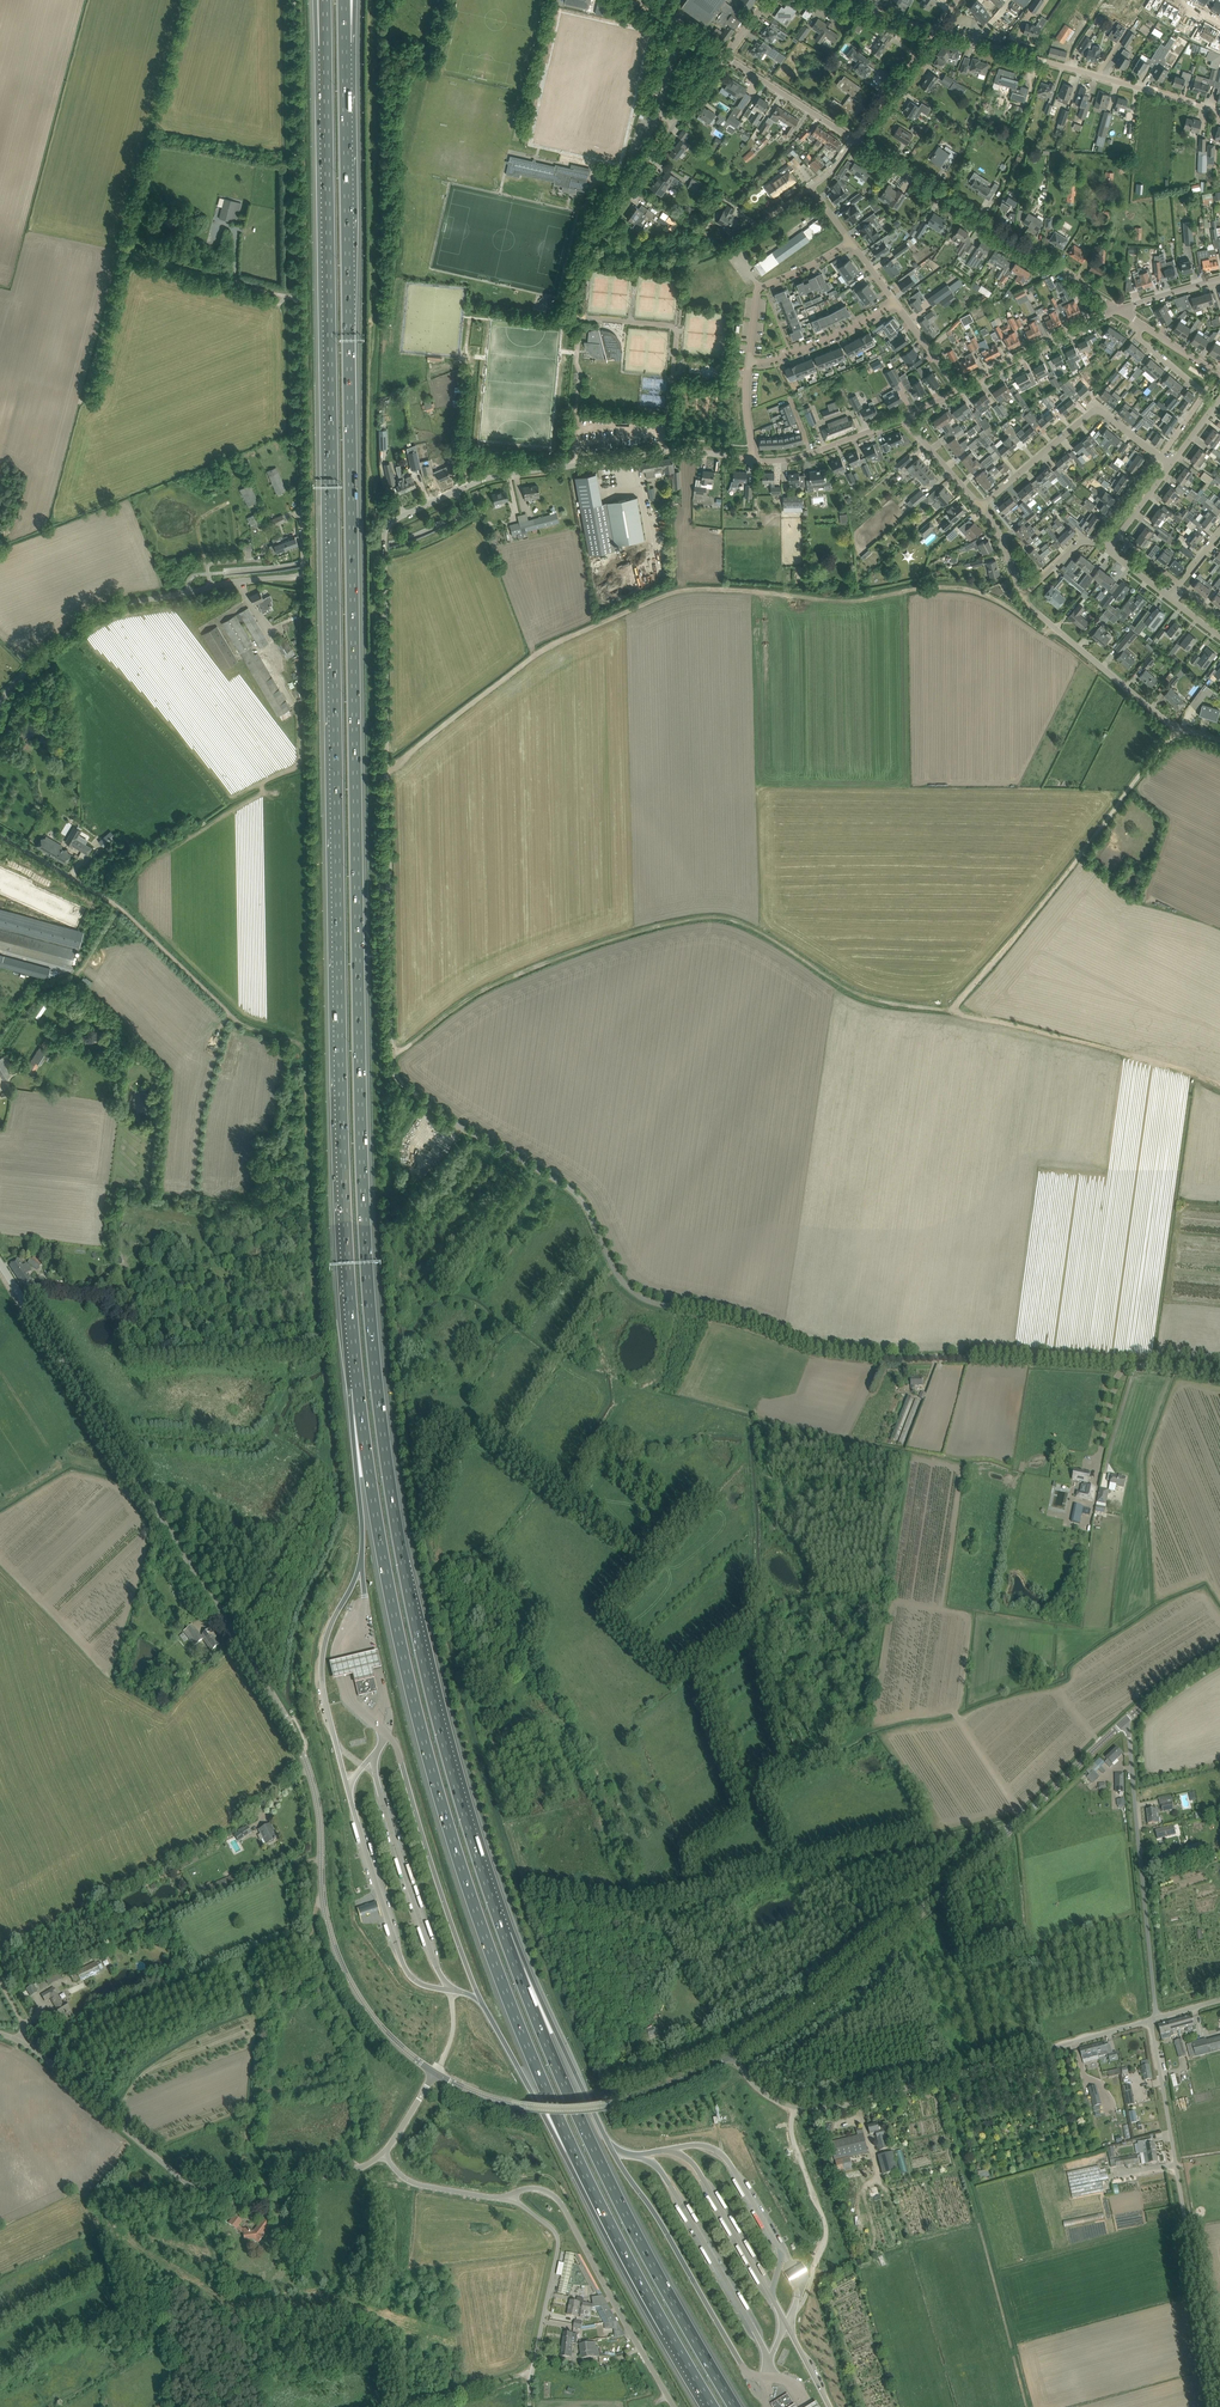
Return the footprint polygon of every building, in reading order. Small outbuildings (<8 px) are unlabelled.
[(589,8),(590,0),(554,0),(553,4),(564,7),(565,3),(589,8)] [(682,6),(707,25),(712,18),(726,28),(728,26),(734,30),(738,25),(739,25),(742,21),(741,20),(744,17),(743,16),(745,14),(745,15),(756,0),(686,0),(682,6)] [(920,4),(928,10),(932,4),(933,5),(937,0),(923,0),(920,4)] [(1044,1),(1043,0),(1035,0),(1029,9),(1035,14),(1044,1)] [(1144,7),(1150,10),(1152,6),(1157,10),(1162,0),(1149,0),(1145,6),(1144,7)] [(1209,4),(1213,6),(1211,10),(1216,13),(1219,7),(1219,2),(1218,0),(1211,0),(1209,4)] [(983,24),(987,20),(991,16),(985,11),(987,10),(977,1),(970,8),(978,16),(976,18),(983,24)] [(1162,5),(1156,15),(1161,18),(1163,14),(1168,17),(1174,6),(1168,3),(1166,7),(1162,5)] [(785,16),(790,20),(796,10),(787,4),(784,8),(782,7),(775,16),(782,21),(785,16)] [(1174,6),(1168,17),(1173,19),(1170,23),(1175,26),(1181,16),(1177,13),(1180,10),(1174,6)] [(808,20),(814,11),(808,7),(802,15),(808,20)] [(1099,15),(1094,23),(1098,26),(1104,19),(1099,15)] [(1041,28),(1047,20),(1041,16),(1041,18),(1036,25),(1027,22),(1023,34),(1029,35),(1029,34),(1038,36),(1040,29),(1041,29),(1041,28)] [(818,19),(814,26),(822,31),(816,40),(820,43),(826,34),(836,40),(839,36),(830,29),(831,28),(830,27),(832,24),(828,21),(826,24),(818,19)] [(872,51),(875,53),(879,56),(883,52),(881,51),(886,44),(888,40),(889,41),(892,37),(890,36),(894,30),(888,26),(886,29),(885,29),(885,28),(879,24),(875,29),(880,32),(878,33),(881,36),(873,46),(875,47),(872,51)] [(1056,38),(1063,43),(1073,30),(1065,24),(1056,38)] [(804,26),(797,36),(801,40),(810,28),(805,25),(804,26)] [(1114,30),(1113,33),(1116,35),(1114,37),(1118,39),(1126,27),(1122,25),(1120,28),(1117,26),(1114,30)] [(1200,26),(1194,37),(1199,40),(1201,36),(1206,39),(1212,28),(1206,25),(1204,29),(1200,26)] [(725,42),(734,30),(728,26),(726,28),(723,32),(717,27),(713,33),(725,42)] [(787,34),(780,29),(775,26),(773,29),(768,26),(765,30),(764,30),(763,31),(762,32),(762,33),(761,34),(762,35),(761,36),(770,41),(773,36),(775,37),(776,35),(783,40),(787,34)] [(1212,28),(1206,39),(1212,42),(1210,46),(1214,48),(1219,37),(1215,35),(1218,31),(1212,28)] [(1126,47),(1135,34),(1129,31),(1121,44),(1126,47)] [(1094,46),(1090,45),(1093,41),(1087,37),(1081,46),(1080,47),(1081,47),(1078,51),(1084,54),(1087,55),(1086,58),(1097,61),(1100,52),(1099,52),(1100,47),(1094,45),(1094,46)] [(1165,46),(1159,57),(1162,59),(1163,59),(1164,57),(1173,43),(1175,40),(1170,37),(1165,46)] [(777,55),(779,52),(764,42),(762,46),(758,43),(756,46),(755,45),(751,52),(752,53),(752,54),(756,57),(757,56),(759,58),(763,53),(764,54),(766,51),(775,58),(777,55)] [(1159,57),(1165,46),(1161,43),(1152,57),(1157,59),(1159,57)] [(1200,52),(1203,46),(1195,43),(1193,49),(1200,52)] [(947,57),(948,56),(956,58),(956,59),(959,49),(944,45),(937,55),(940,57),(938,59),(937,59),(934,64),(941,69),(948,58),(947,57)] [(870,61),(865,57),(853,48),(847,56),(851,59),(853,55),(860,60),(854,68),(861,74),(861,75),(864,77),(864,76),(865,77),(866,76),(867,76),(869,73),(868,73),(871,69),(866,66),(868,64),(865,62),(867,59),(870,61)] [(1049,55),(1065,60),(1067,52),(1051,48),(1049,55)] [(1124,69),(1130,60),(1127,58),(1130,53),(1124,49),(1121,54),(1117,59),(1118,60),(1115,64),(1124,69)] [(1205,59),(1211,60),(1210,66),(1212,67),(1209,78),(1215,80),(1217,71),(1219,63),(1219,60),(1219,54),(1208,51),(1205,59)] [(1136,64),(1133,69),(1134,70),(1133,71),(1139,75),(1139,74),(1141,74),(1144,70),(1144,71),(1151,59),(1148,57),(1148,58),(1146,62),(1140,58),(1136,64)] [(835,58),(832,62),(839,67),(841,63),(835,58)] [(984,79),(985,74),(988,64),(981,62),(981,63),(979,62),(980,60),(973,58),(971,66),(968,65),(968,64),(963,63),(960,72),(966,73),(967,68),(970,69),(970,70),(979,73),(978,77),(984,79)] [(1156,72),(1153,76),(1157,78),(1158,79),(1160,81),(1161,80),(1162,81),(1165,76),(1168,70),(1169,70),(1168,69),(1159,64),(1155,71),(1156,72)] [(1015,73),(999,68),(994,82),(1012,88),(1011,91),(1012,92),(1010,98),(1024,102),(1026,96),(1029,88),(1022,86),(1021,90),(1016,88),(1018,80),(1014,79),(1015,73)] [(1188,86),(1192,74),(1183,71),(1181,78),(1175,77),(1174,79),(1172,78),(1170,83),(1173,83),(1173,84),(1173,86),(1177,87),(1177,86),(1182,87),(1183,85),(1188,86)] [(926,78),(921,86),(929,91),(934,83),(935,84),(939,78),(930,72),(926,78)] [(942,80),(941,81),(949,86),(947,87),(948,88),(961,96),(966,89),(952,80),(945,75),(942,80)] [(839,102),(835,108),(846,115),(845,115),(850,108),(852,110),(858,102),(853,98),(852,97),(853,95),(854,95),(857,91),(856,91),(859,86),(861,88),(857,84),(845,76),(842,80),(846,83),(842,88),(851,94),(843,105),(839,102)] [(1195,81),(1192,90),(1206,94),(1209,85),(1201,82),(1202,78),(1196,76),(1195,81)] [(751,96),(745,92),(747,89),(731,79),(729,81),(729,80),(728,82),(729,82),(725,88),(723,87),(720,91),(724,93),(729,91),(737,96),(733,103),(742,109),(751,96)] [(1042,83),(1038,93),(1047,96),(1047,95),(1051,96),(1055,85),(1050,84),(1050,85),(1042,83)] [(1061,88),(1059,96),(1065,98),(1063,103),(1067,104),(1069,99),(1073,87),(1064,83),(1062,89),(1061,88)] [(1085,95),(1084,93),(1086,88),(1081,87),(1078,95),(1079,95),(1078,97),(1077,97),(1075,104),(1076,102),(1080,104),(1080,106),(1082,106),(1078,117),(1085,119),(1088,110),(1085,109),(1089,96),(1085,95)] [(1099,108),(1100,104),(1107,106),(1110,95),(1103,93),(1104,91),(1099,90),(1095,107),(1099,108)] [(1125,108),(1127,100),(1118,97),(1115,110),(1119,111),(1120,106),(1125,108)] [(758,119),(768,103),(760,98),(755,105),(752,110),(755,113),(750,121),(755,124),(758,119)] [(915,120),(917,117),(921,111),(926,114),(930,108),(922,103),(919,107),(910,101),(903,112),(906,114),(906,115),(909,117),(909,116),(915,120)] [(783,112),(780,110),(780,108),(781,109),(781,108),(778,106),(770,118),(777,123),(779,119),(785,123),(791,115),(784,110),(783,112)] [(699,116),(697,118),(704,123),(705,121),(709,123),(710,122),(713,118),(715,115),(710,111),(709,112),(705,108),(699,116)] [(1060,136),(1064,125),(1069,111),(1063,109),(1058,123),(1057,128),(1055,135),(1060,136)] [(730,115),(726,121),(736,128),(741,122),(730,115)] [(789,136),(796,125),(799,120),(791,115),(785,123),(789,125),(784,132),(789,136)] [(1098,135),(1105,137),(1110,120),(1102,118),(1098,135)] [(1195,121),(1187,118),(1184,128),(1198,132),(1201,121),(1195,119),(1195,121)] [(764,134),(770,125),(765,122),(760,131),(764,134)] [(1074,129),(1081,131),(1083,125),(1076,122),(1074,129)] [(918,135),(923,127),(919,124),(913,132),(918,135)] [(819,139),(824,131),(817,126),(812,133),(810,131),(809,133),(805,130),(795,140),(799,144),(806,136),(812,141),(815,136),(818,138),(819,139)] [(903,142),(907,145),(913,135),(899,127),(893,136),(894,136),(903,141),(903,142)] [(715,129),(713,128),(705,138),(707,139),(715,129)] [(826,143),(831,135),(824,131),(819,139),(818,138),(815,143),(818,146),(822,141),(826,143)] [(833,150),(834,149),(835,149),(840,141),(831,135),(826,143),(824,146),(829,149),(830,148),(833,150)] [(756,144),(760,148),(768,140),(765,136),(756,144)] [(672,151),(670,154),(673,157),(675,155),(678,157),(682,152),(683,153),(689,146),(681,140),(675,147),(673,146),(670,149),(672,151)] [(790,146),(785,150),(791,156),(796,152),(790,146)] [(954,158),(957,153),(946,146),(944,149),(940,146),(935,154),(934,156),(932,159),(936,162),(936,163),(941,166),(944,161),(948,155),(954,158)] [(751,150),(743,157),(746,162),(755,154),(751,150)] [(1199,155),(1198,171),(1206,172),(1206,155),(1199,155)] [(509,164),(506,174),(520,177),(521,174),(522,174),(522,175),(532,177),(535,177),(554,182),(554,184),(584,191),(588,176),(589,177),(591,168),(571,164),(570,168),(558,165),(557,169),(555,169),(555,166),(536,162),(535,163),(532,162),(533,161),(512,156),(510,156),(510,157),(509,161),(513,162),(513,164),(512,165),(509,164)] [(823,164),(816,157),(813,160),(820,167),(823,164)] [(794,158),(788,162),(791,166),(793,170),(794,169),(794,170),(800,166),(794,158)] [(819,168),(815,164),(810,159),(807,162),(816,171),(819,168)] [(865,180),(870,172),(864,167),(863,168),(854,163),(850,170),(865,180)] [(788,170),(767,186),(770,190),(769,191),(769,194),(771,196),(773,196),(774,196),(775,196),(785,189),(784,188),(795,180),(789,173),(793,170),(791,166),(787,169),(788,170)] [(838,175),(844,180),(847,176),(844,174),(848,168),(844,166),(838,175)] [(990,181),(974,171),(969,180),(973,182),(971,186),(987,196),(989,192),(993,195),(999,185),(995,182),(992,188),(988,186),(990,181)] [(683,183),(675,177),(667,172),(663,178),(660,176),(655,183),(654,183),(653,184),(654,184),(652,188),(662,195),(670,184),(671,185),(672,185),(673,186),(674,186),(677,186),(678,186),(679,187),(680,187),(683,183)] [(1112,184),(1114,173),(1105,172),(1104,183),(1112,184)] [(696,192),(699,187),(690,182),(688,187),(696,192)] [(831,197),(830,198),(834,203),(834,202),(836,203),(841,199),(841,200),(846,197),(845,196),(847,195),(838,182),(830,187),(834,193),(830,196),(831,197)] [(1199,184),(1191,186),(1193,192),(1201,190),(1199,184)] [(889,185),(883,195),(892,201),(890,204),(896,208),(905,194),(899,190),(897,192),(891,188),(892,187),(889,185)] [(1068,185),(1066,202),(1073,202),(1075,186),(1068,185)] [(864,196),(859,192),(849,200),(853,204),(864,196)] [(1211,193),(1202,195),(1204,204),(1210,203),(1209,200),(1213,199),(1211,193)] [(1006,201),(1003,199),(1000,207),(1007,211),(1010,205),(1011,204),(1015,206),(1017,201),(1009,196),(1006,201)] [(219,218),(236,223),(241,203),(224,199),(219,218)] [(873,202),(870,204),(875,211),(881,207),(873,202)] [(723,212),(717,223),(722,226),(723,224),(732,229),(737,220),(731,217),(735,209),(728,205),(724,213),(723,212)] [(860,212),(855,205),(851,208),(850,207),(843,212),(844,213),(843,214),(848,220),(849,219),(852,224),(859,219),(856,214),(860,212)] [(627,218),(633,222),(635,223),(633,225),(639,229),(643,223),(642,222),(644,219),(641,217),(644,212),(635,206),(632,210),(633,211),(628,218),(627,217),(627,218)] [(651,219),(655,214),(648,209),(645,214),(651,219)] [(668,215),(663,212),(657,220),(667,227),(670,223),(665,220),(668,215)] [(871,223),(875,220),(874,218),(876,216),(873,213),(864,220),(867,224),(860,229),(861,230),(860,231),(865,238),(866,237),(869,242),(879,235),(878,234),(879,234),(875,227),(874,227),(871,223)] [(930,221),(927,224),(928,225),(931,227),(933,223),(941,228),(946,221),(942,218),(941,218),(934,214),(935,213),(934,213),(929,221),(930,221)] [(1028,213),(1023,221),(1030,225),(1027,229),(1035,234),(1043,221),(1033,215),(1028,213)] [(897,219),(893,222),(896,228),(901,224),(897,219)] [(1192,221),(1184,221),(1186,245),(1194,244),(1192,221)] [(923,222),(915,235),(920,238),(928,225),(927,224),(923,222)] [(912,227),(908,233),(913,237),(917,231),(912,227)] [(959,243),(962,239),(964,240),(968,232),(960,227),(956,233),(955,233),(951,239),(959,243)] [(885,243),(892,239),(890,236),(896,232),(895,229),(876,242),(878,245),(872,249),(874,253),(876,257),(877,256),(877,257),(889,249),(885,243)] [(803,230),(754,265),(762,275),(810,240),(803,230)] [(1068,239),(1055,231),(1049,240),(1062,248),(1068,239)] [(937,260),(949,240),(947,239),(937,256),(935,259),(937,260)] [(967,243),(963,241),(956,252),(959,255),(967,243)] [(977,266),(982,258),(985,253),(986,253),(990,246),(982,241),(968,263),(974,267),(975,265),(977,266)] [(893,252),(896,257),(909,247),(906,243),(893,252)] [(966,250),(969,252),(974,245),(970,243),(966,250)] [(1083,249),(1082,250),(1074,245),(1069,254),(1082,263),(1087,255),(1089,252),(1083,249)] [(1105,262),(1106,248),(1099,248),(1098,262),(1105,262)] [(1218,262),(1215,249),(1214,249),(1208,250),(1210,260),(1209,260),(1211,269),(1219,268),(1218,262)] [(997,260),(1001,253),(996,250),(990,259),(987,263),(993,267),(994,264),(995,263),(997,260)] [(1203,271),(1211,269),(1209,260),(1210,260),(1208,250),(1205,251),(1205,256),(1201,257),(1202,265),(1201,266),(1201,268),(1203,267),(1203,271)] [(997,260),(995,263),(995,264),(1001,268),(995,276),(999,279),(1005,269),(1002,267),(1003,265),(1008,258),(1001,253),(997,260)] [(1167,266),(1165,258),(1163,253),(1160,254),(1159,254),(1160,261),(1160,266),(1161,270),(1164,269),(1167,279),(1168,278),(1168,279),(1172,278),(1172,277),(1176,276),(1176,275),(1177,274),(1177,273),(1175,266),(1174,264),(1167,266)] [(841,275),(855,265),(852,261),(852,262),(850,259),(843,264),(841,261),(834,265),(841,275)] [(1187,261),(1186,259),(1179,261),(1182,272),(1183,272),(1183,273),(1184,272),(1184,274),(1189,272),(1189,271),(1192,270),(1190,260),(1187,261)] [(883,265),(892,277),(899,271),(891,260),(883,265)] [(1015,279),(1023,267),(1015,263),(1011,269),(1009,274),(1010,274),(1009,275),(1015,279)] [(1094,263),(1089,270),(1101,278),(1106,270),(1094,263)] [(993,267),(987,277),(989,278),(996,266),(994,264),(993,267)] [(857,268),(855,265),(841,275),(848,284),(854,279),(852,276),(858,271),(857,269),(857,268)] [(1028,276),(1030,272),(1023,267),(1015,279),(1023,284),(1024,281),(1027,283),(1030,277),(1028,276)] [(901,282),(899,284),(903,291),(915,282),(910,276),(916,272),(914,269),(899,279),(901,282)] [(1143,272),(1140,273),(1140,275),(1144,287),(1153,284),(1151,280),(1153,279),(1149,269),(1142,271),(1143,272)] [(820,286),(823,292),(831,288),(828,282),(826,282),(822,273),(816,276),(816,275),(816,276),(820,286)] [(1004,283),(1008,277),(1004,274),(1000,280),(1004,283)] [(1138,289),(1144,287),(1140,275),(1134,277),(1138,289)] [(816,276),(809,278),(814,289),(820,286),(816,276)] [(1050,290),(1056,287),(1050,276),(1044,279),(1050,290)] [(1128,281),(1128,278),(1121,279),(1122,290),(1130,290),(1129,281),(1128,281)] [(803,281),(808,291),(814,289),(809,279),(803,281)] [(797,284),(801,294),(808,291),(803,281),(797,284)] [(974,282),(971,286),(977,290),(981,285),(976,282),(975,283),(974,282)] [(861,297),(872,289),(870,286),(869,286),(867,284),(861,288),(858,285),(852,290),(859,299),(862,297),(861,297)] [(932,306),(952,291),(948,285),(928,299),(932,306)] [(982,285),(978,291),(989,298),(992,292),(982,285)] [(1068,287),(1063,290),(1065,295),(1076,315),(1081,312),(1077,304),(1075,299),(1073,297),(1068,287)] [(780,299),(788,296),(785,289),(775,293),(778,300),(780,300),(780,299)] [(875,293),(872,289),(861,297),(862,297),(865,303),(863,305),(866,308),(872,304),(870,300),(876,296),(874,293),(875,293)] [(1029,299),(1024,289),(1014,294),(1017,299),(1021,297),(1024,301),(1029,299)] [(921,295),(918,291),(909,298),(911,302),(910,303),(912,305),(911,306),(913,309),(914,308),(917,312),(923,308),(920,305),(923,303),(919,296),(921,295)] [(1207,293),(1204,294),(1208,305),(1208,307),(1211,306),(1210,304),(1214,303),(1211,291),(1207,292),(1207,293)] [(953,293),(945,298),(949,304),(957,298),(953,293)] [(1208,305),(1204,294),(1202,295),(1201,293),(1198,295),(1201,306),(1208,305)] [(780,299),(780,300),(782,306),(792,302),(790,295),(788,296),(780,299)] [(1074,316),(1076,315),(1065,295),(1062,297),(1064,301),(1065,301),(1066,304),(1063,305),(1070,318),(1071,317),(1072,318),(1075,317),(1074,316)] [(1201,306),(1198,295),(1194,296),(1194,297),(1191,298),(1192,299),(1188,300),(1191,308),(1187,309),(1188,309),(1189,312),(1193,311),(1192,308),(1194,307),(1195,312),(1202,310),(1201,306)] [(1187,308),(1185,301),(1183,296),(1177,297),(1180,306),(1182,306),(1183,309),(1187,308)] [(785,313),(795,309),(792,302),(782,306),(785,313)] [(1164,304),(1154,310),(1156,313),(1155,313),(1157,317),(1168,310),(1170,309),(1166,303),(1164,304)] [(841,308),(846,317),(851,314),(848,309),(845,305),(841,308)] [(835,311),(840,320),(846,317),(841,308),(835,311)] [(1055,325),(1061,322),(1057,315),(1058,314),(1056,309),(1051,311),(1050,308),(1047,309),(1051,318),(1055,325)] [(785,313),(787,319),(797,315),(795,309),(785,313)] [(1168,310),(1157,317),(1159,320),(1160,320),(1161,322),(1164,320),(1167,325),(1173,320),(1171,316),(1168,310)] [(1188,312),(1185,310),(1179,315),(1182,318),(1188,312)] [(829,313),(834,323),(840,320),(835,311),(829,313)] [(936,316),(932,311),(924,317),(925,318),(919,322),(930,339),(937,334),(929,323),(934,319),(933,318),(936,316)] [(824,316),(828,326),(834,323),(829,313),(824,316)] [(975,321),(971,314),(961,318),(965,326),(975,321)] [(787,319),(790,325),(800,321),(797,315),(787,319)] [(818,318),(822,328),(828,326),(824,316),(818,318)] [(1013,316),(1008,318),(1014,329),(1018,327),(1013,316)] [(1055,325),(1051,318),(1050,319),(1048,316),(1044,317),(1046,321),(1050,328),(1055,325)] [(1211,320),(1214,326),(1219,325),(1219,321),(1219,317),(1211,320)] [(812,320),(816,331),(822,328),(818,318),(812,320)] [(872,330),(872,331),(875,335),(887,327),(891,332),(899,326),(893,318),(885,324),(884,323),(885,322),(884,323),(883,322),(879,325),(879,326),(872,330)] [(959,318),(950,327),(952,330),(961,321),(959,318)] [(1033,318),(1028,320),(1031,328),(1035,336),(1036,335),(1037,336),(1040,334),(1040,333),(1041,333),(1037,325),(1038,325),(1035,319),(1034,319),(1033,318)] [(1191,334),(1196,327),(1200,320),(1197,318),(1193,325),(1191,328),(1185,324),(1178,334),(1185,338),(1188,332),(1191,334)] [(792,332),(800,329),(802,328),(800,321),(790,325),(792,332)] [(1178,334),(1185,324),(1179,321),(1173,330),(1178,334)] [(999,325),(994,328),(999,339),(1004,336),(999,325)] [(1009,334),(1007,330),(1005,326),(1001,327),(1003,332),(1004,332),(1007,336),(1004,338),(1006,341),(1005,341),(1009,349),(1015,346),(1009,334)] [(1035,336),(1031,328),(1029,329),(1028,326),(1024,328),(1026,331),(1029,339),(1035,336)] [(1112,338),(1117,331),(1109,326),(1105,333),(1108,336),(1106,340),(1103,344),(1102,346),(1105,348),(1106,346),(1108,343),(1109,342),(1112,338)] [(608,334),(606,333),(604,333),(604,335),(601,336),(599,328),(589,331),(588,340),(589,340),(589,343),(587,343),(588,344),(588,345),(588,346),(589,348),(591,350),(593,352),(595,354),(597,354),(598,355),(600,355),(603,355),(602,354),(605,353),(606,356),(607,360),(615,358),(615,360),(620,360),(621,353),(619,348),(618,348),(619,346),(618,344),(617,341),(616,339),(615,337),(613,336),(611,335),(608,334)] [(793,339),(803,335),(800,329),(792,332),(790,332),(793,339)] [(975,348),(980,346),(971,330),(967,332),(972,342),(975,348)] [(1009,334),(1015,346),(1021,343),(1015,331),(1009,334)] [(1109,342),(1108,343),(1113,346),(1116,341),(1122,345),(1126,338),(1117,331),(1112,338),(1109,342)] [(1202,336),(1196,345),(1202,349),(1208,341),(1210,343),(1214,338),(1218,332),(1213,331),(1211,334),(1209,337),(1204,333),(1204,334),(1202,336)] [(869,332),(863,336),(869,346),(875,343),(869,332)] [(1196,345),(1202,336),(1197,332),(1191,342),(1196,345)] [(984,335),(987,341),(993,338),(990,333),(984,335)] [(1089,342),(1097,338),(1094,333),(1086,337),(1089,342)] [(893,336),(886,341),(889,345),(893,343),(898,349),(909,342),(907,340),(908,339),(906,336),(905,336),(904,335),(896,340),(893,336)] [(857,339),(863,350),(869,346),(863,336),(857,339)] [(851,342),(857,353),(863,350),(857,339),(851,342)] [(1084,354),(1083,351),(1087,349),(1088,352),(1092,350),(1086,339),(1078,344),(1082,351),(1079,352),(1086,365),(1090,362),(1086,353),(1084,354)] [(845,346),(850,356),(857,353),(851,342),(845,346)] [(972,342),(967,344),(970,351),(975,348),(972,342)] [(1133,354),(1138,348),(1131,342),(1123,352),(1126,354),(1129,351),(1133,354)] [(989,348),(994,357),(1001,353),(996,343),(992,345),(992,347),(989,348)] [(1219,348),(1219,346),(1215,343),(1209,352),(1211,354),(1211,355),(1214,357),(1219,348)] [(982,351),(987,360),(989,359),(990,360),(994,358),(993,357),(994,357),(989,348),(987,345),(983,347),(984,349),(982,351)] [(841,347),(835,349),(839,361),(846,358),(841,347)] [(913,347),(902,355),(907,362),(918,354),(918,353),(918,354),(913,347)] [(1069,358),(1066,360),(1071,371),(1076,368),(1074,365),(1076,364),(1074,361),(1080,358),(1078,354),(1074,347),(1066,351),(1069,358)] [(1118,357),(1116,356),(1120,351),(1116,348),(1108,357),(1112,360),(1113,359),(1115,361),(1118,357)] [(1138,348),(1133,354),(1136,357),(1134,360),(1137,363),(1145,354),(1138,348)] [(828,352),(833,363),(839,361),(835,349),(828,352)] [(952,361),(957,359),(952,349),(947,352),(952,361)] [(822,354),(826,366),(833,363),(828,352),(822,354)] [(978,365),(971,352),(964,355),(967,360),(971,368),(978,365)] [(815,357),(820,368),(826,366),(822,354),(815,357)] [(911,368),(922,360),(921,358),(922,358),(919,355),(918,354),(907,362),(911,368)] [(1053,360),(1049,362),(1055,374),(1063,370),(1061,368),(1062,368),(1060,363),(1064,361),(1061,354),(1052,359),(1053,360)] [(805,361),(810,372),(816,369),(812,358),(805,361)] [(1150,358),(1142,368),(1149,373),(1157,364),(1150,358)] [(871,364),(874,369),(882,364),(880,359),(871,364)] [(964,372),(971,368),(967,360),(964,361),(963,360),(959,362),(964,372)] [(799,363),(803,375),(810,372),(805,361),(799,363)] [(793,366),(797,377),(803,375),(799,363),(793,366)] [(1040,378),(1049,374),(1044,363),(1038,366),(1037,365),(1035,366),(1035,368),(1034,368),(1040,378)] [(1164,370),(1157,364),(1149,373),(1156,379),(1164,370)] [(1189,370),(1204,377),(1207,371),(1191,364),(1189,370)] [(786,369),(790,380),(797,377),(793,366),(786,369)] [(921,366),(917,369),(922,376),(926,373),(921,366)] [(1132,374),(1128,379),(1131,382),(1135,377),(1142,369),(1139,366),(1132,374)] [(1122,368),(1119,371),(1125,376),(1127,373),(1122,368)] [(892,386),(899,383),(891,369),(885,373),(892,386)] [(1109,380),(1113,383),(1120,374),(1116,371),(1109,380)] [(935,376),(932,372),(923,379),(925,384),(929,381),(933,388),(935,387),(935,388),(939,385),(938,385),(940,383),(937,380),(938,379),(936,376),(935,376)] [(1026,372),(1015,378),(1020,387),(1028,383),(1030,387),(1037,383),(1033,376),(1030,378),(1026,372)] [(1171,386),(1176,380),(1169,374),(1164,381),(1161,384),(1164,386),(1167,383),(1171,386)] [(1054,388),(1059,385),(1055,377),(1050,379),(1054,388)] [(1073,393),(1077,389),(1069,379),(1064,383),(1073,393)] [(925,391),(919,380),(913,384),(911,381),(904,385),(905,387),(909,393),(912,391),(914,395),(918,394),(918,395),(921,393),(921,394),(925,392),(925,391)] [(1078,391),(1083,397),(1090,391),(1081,380),(1078,383),(1082,387),(1078,391)] [(1158,382),(1155,380),(1148,387),(1151,390),(1158,382)] [(1177,392),(1183,386),(1176,380),(1171,386),(1168,390),(1174,395),(1177,392)] [(999,386),(998,387),(999,388),(1007,399),(1008,400),(1008,399),(1010,398),(1010,397),(1011,396),(1013,395),(1018,402),(1023,398),(1017,391),(1015,388),(1011,391),(1010,390),(1004,382),(999,386)] [(1076,403),(1071,398),(1069,396),(1072,393),(1063,383),(1060,386),(1067,394),(1062,399),(1063,400),(1070,408),(1076,403)] [(1106,401),(1111,394),(1107,391),(1110,388),(1108,385),(1099,395),(1106,401)] [(885,398),(883,395),(885,398),(884,398),(890,408),(903,401),(897,391),(896,388),(891,390),(893,393),(885,398)] [(999,388),(993,392),(1000,403),(1007,399),(999,388)] [(1186,398),(1179,409),(1184,412),(1191,402),(1191,401),(1195,396),(1188,390),(1183,396),(1186,398)] [(990,406),(987,402),(990,400),(986,393),(980,397),(988,408),(990,406)] [(1053,407),(1056,405),(1047,394),(1045,396),(1044,396),(1053,407)] [(1111,394),(1106,401),(1113,407),(1121,397),(1118,394),(1115,397),(1111,394)] [(1168,407),(1168,408),(1171,410),(1172,410),(1172,409),(1183,397),(1180,394),(1171,405),(1170,405),(1168,407)] [(642,395),(641,405),(664,406),(664,395),(642,395)] [(850,398),(856,410),(862,407),(856,395),(850,398)] [(1173,395),(1165,405),(1168,407),(1170,405),(1176,398),(1173,395)] [(1050,409),(1053,407),(1044,396),(1041,399),(1050,409)] [(979,397),(973,402),(978,408),(978,409),(981,413),(984,410),(987,413),(987,414),(990,419),(993,417),(987,408),(979,397)] [(431,400),(421,404),(424,412),(434,408),(431,400)] [(1063,400),(1056,406),(1063,414),(1070,408),(1063,400)] [(1153,400),(1140,414),(1143,417),(1146,414),(1147,413),(1150,410),(1156,403),(1153,400)] [(869,403),(870,406),(862,410),(866,419),(878,414),(874,405),(872,401),(869,403)] [(1158,401),(1156,404),(1165,411),(1167,407),(1159,401),(1158,401)] [(961,406),(960,407),(967,417),(968,417),(973,413),(966,402),(961,406)] [(780,407),(782,413),(792,409),(790,403),(780,407)] [(1125,418),(1130,411),(1126,408),(1129,405),(1126,403),(1123,406),(1118,412),(1125,418)] [(1004,413),(999,406),(998,404),(993,407),(994,409),(999,416),(1000,415),(1002,418),(1006,415),(1004,413)] [(840,413),(838,406),(822,411),(825,418),(840,413)] [(954,411),(958,418),(961,422),(967,417),(960,407),(957,409),(957,408),(954,410),(954,411)] [(1130,411),(1125,418),(1131,423),(1137,417),(1139,414),(1137,411),(1133,408),(1130,411)] [(782,413),(784,419),(794,415),(792,409),(782,413)] [(1052,412),(1051,412),(1049,409),(1043,415),(1050,422),(1056,417),(1052,412)] [(817,423),(812,410),(805,412),(810,425),(817,423)] [(941,416),(940,416),(953,435),(954,434),(962,429),(960,427),(958,424),(953,428),(948,421),(954,417),(952,415),(949,410),(941,416)] [(1030,410),(1027,413),(1033,420),(1035,419),(1039,422),(1043,428),(1050,422),(1043,415),(1042,413),(1036,418),(1030,410)] [(1178,419),(1172,415),(1168,412),(1163,419),(1173,426),(1178,419)] [(1028,422),(1022,427),(1030,436),(1036,431),(1033,426),(1030,423),(1033,420),(1027,413),(1023,416),(1028,422)] [(1143,417),(1142,418),(1145,420),(1151,424),(1153,426),(1156,421),(1149,417),(1146,414),(1143,417)] [(784,419),(786,425),(796,421),(794,415),(784,419)] [(821,429),(825,440),(856,428),(853,418),(847,420),(846,416),(835,420),(836,424),(821,429)] [(940,416),(934,421),(939,427),(941,426),(946,433),(944,435),(947,439),(948,439),(953,435),(940,416)] [(980,417),(977,419),(984,429),(979,432),(979,433),(983,438),(984,437),(987,435),(991,433),(987,428),(988,427),(983,419),(982,420),(980,417)] [(1146,422),(1142,418),(1134,426),(1138,430),(1146,422)] [(1168,433),(1173,426),(1163,419),(1158,426),(1168,433)] [(1010,425),(1007,427),(1013,434),(1016,432),(1024,442),(1030,436),(1022,427),(1016,432),(1010,425)] [(974,427),(965,433),(969,438),(978,432),(974,427)] [(1004,440),(1002,441),(1005,444),(1006,444),(1010,450),(1017,444),(1010,437),(1013,434),(1007,427),(1004,430),(1009,435),(1004,440)] [(1102,448),(1113,434),(1106,428),(1102,434),(1105,437),(1099,444),(1101,446),(1102,448)] [(953,435),(948,439),(949,441),(948,442),(953,448),(959,444),(955,437),(956,436),(957,437),(964,432),(963,431),(962,429),(954,434),(953,435)] [(1219,442),(1219,440),(1219,434),(1214,429),(1209,435),(1219,442)] [(387,430),(379,430),(380,450),(387,450),(387,430)] [(1095,440),(1101,433),(1098,430),(1093,437),(1095,440)] [(1159,446),(1164,438),(1153,430),(1147,437),(1159,446)] [(801,432),(795,434),(798,445),(804,443),(801,432)] [(889,447),(907,439),(904,435),(902,435),(900,432),(887,438),(889,441),(887,442),(886,442),(881,444),(885,452),(890,450),(889,447)] [(789,436),(792,446),(798,445),(795,434),(789,436)] [(1112,455),(1106,448),(1111,442),(1116,445),(1120,439),(1113,434),(1102,448),(1106,453),(1110,457),(1112,455)] [(984,437),(990,445),(991,445),(995,451),(998,453),(999,455),(1000,455),(1002,453),(1004,455),(1010,450),(1006,444),(1005,444),(999,450),(999,449),(993,443),(994,442),(987,435),(984,437)] [(1214,448),(1219,442),(1209,435),(1205,441),(1214,448)] [(784,437),(785,448),(792,446),(789,436),(784,437)] [(1097,455),(1089,444),(1092,441),(1087,436),(1080,442),(1092,455),(1094,458),(1097,455)] [(980,440),(970,448),(972,451),(973,451),(982,443),(987,448),(990,445),(984,437),(983,438),(980,440)] [(970,448),(980,440),(977,438),(968,446),(970,448)] [(965,449),(968,446),(966,443),(968,442),(966,439),(959,444),(953,448),(957,454),(965,449)] [(1080,442),(1074,447),(1078,453),(1081,450),(1085,454),(1086,456),(1088,455),(1090,457),(1092,455),(1080,442)] [(1123,442),(1117,449),(1122,454),(1125,450),(1128,445),(1123,442)] [(873,444),(864,448),(868,459),(877,455),(880,461),(885,458),(879,445),(875,447),(873,444)] [(1209,455),(1206,453),(1199,448),(1195,454),(1204,461),(1206,458),(1209,455)] [(1144,458),(1137,453),(1138,452),(1134,449),(1131,453),(1132,454),(1129,458),(1139,465),(1144,458)] [(1219,453),(1219,452),(1215,449),(1214,450),(1213,449),(1211,451),(1219,458),(1219,453)] [(494,456),(493,462),(499,462),(499,460),(507,461),(507,455),(500,454),(500,452),(494,451),(494,454),(494,456)] [(848,455),(847,456),(852,466),(857,463),(858,464),(862,462),(857,451),(852,453),(851,453),(848,454),(848,455)] [(1211,451),(1217,455),(1214,458),(1219,463),(1219,458),(1211,451)] [(969,454),(962,460),(967,466),(974,460),(976,458),(977,457),(972,452),(969,454)] [(1073,457),(1069,453),(1068,452),(1062,457),(1069,466),(1072,463),(1070,460),(1073,457)] [(895,466),(898,470),(913,458),(909,454),(895,466)] [(990,454),(982,462),(984,465),(993,458),(990,455),(990,454)] [(1081,454),(1077,457),(1083,464),(1087,461),(1082,456),(1081,454)] [(1200,467),(1204,461),(1195,454),(1190,460),(1197,465),(1200,467)] [(1065,469),(1069,466),(1062,457),(1055,463),(1062,471),(1064,469),(1065,469)] [(1081,468),(1084,465),(1083,464),(1077,457),(1074,460),(1081,468)] [(1127,461),(1126,462),(1118,457),(1114,463),(1120,467),(1122,464),(1124,465),(1134,473),(1139,465),(1129,458),(1127,461)] [(663,459),(664,468),(665,468),(666,473),(675,471),(672,458),(663,459)] [(917,476),(927,467),(919,458),(912,464),(918,471),(914,474),(917,476)] [(974,460),(967,466),(972,471),(981,464),(976,458),(974,460)] [(983,470),(976,476),(981,482),(990,474),(992,472),(991,470),(990,471),(987,468),(987,467),(995,460),(993,458),(984,465),(986,467),(983,470)] [(661,469),(664,468),(663,459),(641,463),(641,464),(638,464),(639,472),(643,472),(646,472),(647,479),(662,476),(661,469)] [(841,459),(831,463),(835,472),(837,471),(843,469),(844,472),(846,470),(843,464),(841,459)] [(1001,465),(998,467),(1000,470),(1003,473),(1005,471),(1009,468),(1004,462),(1001,465)] [(1120,467),(1114,463),(1112,462),(1109,466),(1117,471),(1120,467)] [(389,463),(384,465),(388,486),(395,485),(392,471),(391,472),(389,463)] [(867,463),(862,465),(867,476),(872,474),(867,463)] [(421,476),(419,469),(418,464),(411,466),(412,471),(415,470),(417,477),(421,476)] [(421,466),(423,475),(431,473),(429,464),(421,466)] [(400,466),(396,466),(397,472),(400,479),(398,480),(400,484),(397,486),(400,493),(408,490),(403,478),(402,475),(402,473),(400,466)] [(1057,476),(1053,472),(1049,466),(1042,472),(1049,480),(1050,480),(1051,481),(1057,476)] [(267,471),(277,494),(286,490),(276,467),(267,471)] [(924,485),(928,482),(931,486),(938,480),(927,467),(917,476),(924,485)] [(1193,479),(1189,476),(1192,472),(1185,467),(1181,473),(1191,481),(1193,479)] [(442,468),(433,472),(437,479),(439,478),(440,481),(450,476),(447,471),(446,469),(443,470),(442,468)] [(831,485),(831,483),(830,477),(826,477),(825,470),(809,472),(811,480),(807,481),(807,480),(806,480),(808,492),(814,491),(813,483),(824,482),(824,484),(830,484),(830,485),(831,485)] [(712,488),(713,481),(714,472),(703,471),(701,486),(695,486),(693,499),(705,500),(707,487),(712,488)] [(732,482),(730,486),(737,487),(738,487),(738,482),(747,482),(747,472),(734,471),(733,482),(732,482)] [(1118,481),(1125,486),(1130,478),(1120,471),(1118,474),(1121,477),(1118,481)] [(1212,482),(1214,479),(1204,471),(1202,474),(1212,482)] [(403,478),(408,490),(416,486),(413,479),(411,474),(406,477),(404,472),(402,473),(402,475),(403,478)] [(851,472),(846,474),(850,483),(851,483),(855,481),(855,480),(854,479),(852,474),(851,472)] [(1043,486),(1049,480),(1042,472),(1036,477),(1043,485),(1040,487),(1046,494),(1048,491),(1043,486)] [(1060,474),(1069,484),(1072,482),(1063,472),(1060,474)] [(580,477),(575,477),(581,507),(590,555),(616,550),(615,545),(607,502),(601,504),(597,480),(595,480),(594,478),(596,478),(597,478),(596,473),(582,475),(582,476),(580,477)] [(771,493),(781,493),(781,487),(775,487),(774,473),(763,473),(763,483),(771,483),(771,493)] [(799,473),(789,474),(790,483),(793,482),(794,487),(799,486),(805,486),(804,474),(799,475),(799,473)] [(1189,484),(1191,481),(1181,473),(1176,479),(1183,484),(1185,481),(1189,484)] [(990,474),(981,482),(986,488),(994,480),(992,477),(993,477),(990,474)] [(1065,487),(1069,484),(1060,474),(1057,478),(1065,487)] [(1211,483),(1212,482),(1202,474),(1200,477),(1206,482),(1201,489),(1204,491),(1209,485),(1209,484),(1211,482),(1211,483)] [(1101,483),(1107,488),(1110,483),(1104,479),(1104,480),(1100,477),(1097,481),(1101,483)] [(1125,486),(1118,481),(1115,478),(1110,486),(1120,493),(1125,486)] [(1215,478),(1214,479),(1212,482),(1211,483),(1212,484),(1215,481),(1218,484),(1217,485),(1219,487),(1219,482),(1215,478)] [(1037,489),(1035,487),(1031,482),(1024,487),(1031,495),(1037,490),(1043,498),(1046,495),(1045,494),(1046,494),(1040,487),(1037,489)] [(1098,487),(1106,493),(1109,490),(1107,488),(1101,483),(1098,487)] [(250,485),(240,490),(247,506),(258,501),(250,485)] [(524,487),(524,493),(525,497),(534,495),(535,498),(539,497),(538,485),(524,487)] [(934,490),(923,500),(928,506),(936,499),(943,506),(949,501),(948,500),(952,496),(944,486),(941,489),(937,493),(934,490)] [(1184,491),(1178,487),(1176,490),(1171,486),(1166,492),(1177,500),(1179,498),(1175,494),(1177,491),(1181,494),(1184,491)] [(1030,496),(1031,495),(1024,487),(1018,492),(1024,500),(1021,503),(1030,513),(1033,511),(1026,502),(1026,501),(1027,502),(1028,502),(1032,499),(1032,497),(1030,496)] [(1069,489),(1063,494),(1066,498),(1072,493),(1069,489)] [(912,509),(927,497),(921,490),(907,503),(912,509)] [(1198,493),(1196,495),(1190,490),(1188,493),(1195,498),(1197,500),(1198,498),(1199,499),(1200,497),(1202,494),(1201,496),(1198,493)] [(492,494),(494,500),(494,504),(508,500),(505,491),(492,494)] [(1177,501),(1177,500),(1166,492),(1162,499),(1168,503),(1171,500),(1175,504),(1177,501)] [(1109,494),(1107,498),(1100,493),(1098,496),(1110,505),(1115,498),(1109,494)] [(1061,494),(1052,502),(1056,505),(1064,498),(1061,494)] [(788,496),(783,496),(783,507),(790,507),(790,510),(803,510),(803,495),(788,495),(788,496)] [(1072,495),(1065,501),(1069,504),(1075,498),(1072,495)] [(1016,501),(1015,500),(1011,496),(1005,501),(1011,509),(1018,504),(1016,501)] [(1105,513),(1110,505),(1098,496),(1095,500),(1098,502),(1102,504),(1099,508),(1105,513)] [(1217,496),(1213,502),(1208,498),(1207,499),(1205,501),(1212,507),(1215,504),(1219,508),(1219,498),(1217,496)] [(638,497),(607,502),(615,545),(645,540),(638,497)] [(1085,502),(1093,508),(1095,505),(1088,499),(1085,502)] [(1202,499),(1200,502),(1208,508),(1203,515),(1213,522),(1217,516),(1211,511),(1212,511),(1210,510),(1212,507),(1205,501),(1204,500),(1202,499)] [(1005,501),(998,507),(1005,515),(1005,514),(1011,509),(1005,501)] [(1090,511),(1093,508),(1085,502),(1083,506),(1090,511)] [(1025,518),(1030,513),(1021,503),(1019,505),(1025,513),(1021,516),(1024,518),(1025,518)] [(962,506),(961,506),(960,505),(959,506),(957,504),(953,507),(952,506),(948,510),(953,516),(941,525),(946,530),(960,517),(959,516),(966,511),(964,509),(964,508),(964,507),(963,506),(962,506)] [(1176,515),(1170,510),(1163,505),(1161,509),(1160,508),(1155,514),(1162,519),(1164,521),(1169,515),(1179,523),(1182,519),(1176,515)] [(1198,526),(1200,523),(1195,518),(1195,519),(1192,517),(1194,515),(1192,513),(1195,509),(1193,507),(1186,516),(1198,526)] [(1183,519),(1185,516),(1189,510),(1186,508),(1182,513),(1179,511),(1176,515),(1182,519),(1183,519)] [(1028,522),(1036,515),(1033,511),(1030,513),(1025,518),(1028,522)] [(1094,514),(1091,512),(1086,519),(1095,525),(1100,518),(1094,514)] [(524,521),(526,531),(559,522),(556,513),(524,521)] [(1057,518),(1054,521),(1056,523),(1069,537),(1076,531),(1073,528),(1076,526),(1076,525),(1075,525),(1068,517),(1064,513),(1060,517),(1067,524),(1068,523),(1069,524),(1066,527),(1057,518)] [(261,523),(256,514),(247,518),(252,528),(261,523)] [(1010,521),(1005,514),(1005,515),(1002,517),(1008,523),(1010,521)] [(1071,514),(1068,517),(1075,525),(1079,520),(1071,514)] [(1158,525),(1162,519),(1155,514),(1151,520),(1158,525)] [(282,515),(271,520),(273,525),(285,520),(282,515)] [(1208,528),(1213,522),(1203,515),(1200,519),(1203,521),(1201,523),(1208,528)] [(1198,526),(1186,516),(1185,516),(1183,519),(1188,523),(1186,525),(1192,530),(1189,534),(1198,541),(1203,535),(1195,528),(1197,525),(1198,526)] [(1083,517),(1080,521),(1082,524),(1081,526),(1084,528),(1090,533),(1095,525),(1086,519),(1083,517)] [(512,535),(526,531),(524,521),(510,525),(512,535)] [(930,521),(919,531),(923,535),(934,526),(930,521)] [(965,522),(961,526),(959,528),(965,536),(968,533),(973,539),(977,535),(983,531),(979,526),(979,527),(974,522),(969,527),(965,522)] [(1021,537),(1033,527),(1032,527),(1030,524),(1027,527),(1023,523),(1021,526),(1015,530),(1021,537)] [(1056,523),(1052,526),(1061,535),(1058,538),(1062,542),(1063,543),(1069,537),(1056,523)] [(1141,533),(1149,539),(1154,532),(1146,526),(1141,533)] [(1031,545),(1039,538),(1037,535),(1032,539),(1030,536),(1036,531),(1033,527),(1021,537),(1027,544),(1029,542),(1031,545)] [(1168,532),(1160,527),(1157,530),(1160,532),(1168,538),(1171,535),(1168,533),(1168,532)] [(1050,529),(1047,532),(1052,537),(1054,539),(1057,536),(1055,534),(1050,529)] [(1160,532),(1157,535),(1165,541),(1168,538),(1160,532)] [(1148,541),(1149,539),(1141,533),(1136,540),(1146,547),(1149,542),(1148,541)] [(1198,542),(1198,541),(1189,534),(1192,536),(1189,539),(1186,537),(1185,538),(1181,534),(1176,540),(1181,543),(1184,540),(1193,547),(1195,544),(1196,545),(1198,542)] [(1169,544),(1174,538),(1171,535),(1168,538),(1165,541),(1169,544)] [(286,544),(288,549),(298,545),(295,536),(288,538),(287,536),(284,537),(285,540),(283,540),(285,545),(286,544)] [(277,553),(288,549),(286,544),(285,545),(283,540),(274,544),(275,547),(271,548),(273,554),(277,552),(277,553)] [(989,552),(993,550),(989,540),(984,542),(984,541),(974,546),(976,549),(980,547),(981,549),(982,549),(984,553),(988,551),(989,552)] [(966,550),(973,547),(971,542),(959,548),(960,550),(964,550),(966,550)] [(1156,544),(1151,551),(1155,554),(1160,547),(1156,544)] [(1183,545),(1179,549),(1186,554),(1189,550),(1187,548),(1186,547),(1183,545)] [(1034,559),(1040,554),(1034,547),(1028,552),(1034,559)] [(1040,554),(1034,559),(1040,566),(1045,561),(1043,558),(1050,551),(1048,547),(1040,554)] [(1165,564),(1174,553),(1170,551),(1167,554),(1164,551),(1158,558),(1159,559),(1158,560),(1161,562),(1162,561),(1165,564)] [(1081,568),(1088,560),(1081,554),(1075,562),(1072,559),(1065,567),(1068,569),(1065,573),(1073,579),(1076,575),(1073,572),(1078,565),(1081,568)] [(1219,564),(1219,560),(1215,557),(1212,560),(1217,564),(1210,573),(1212,575),(1219,564)] [(1175,560),(1169,567),(1177,573),(1186,562),(1183,559),(1181,561),(1180,560),(1178,562),(1175,560)] [(990,577),(1000,575),(996,560),(987,562),(990,577)] [(1088,572),(1094,565),(1088,560),(1081,568),(1087,573),(1078,584),(1081,587),(1091,574),(1088,572)] [(1098,585),(1106,574),(1100,568),(1094,576),(1091,574),(1081,587),(1084,589),(1091,584),(1091,581),(1093,578),(1098,581),(1096,584),(1098,585)] [(1053,585),(1044,596),(1047,598),(1046,599),(1046,600),(1047,599),(1048,599),(1048,598),(1055,603),(1054,604),(1058,607),(1066,598),(1060,593),(1061,592),(1057,589),(1062,583),(1061,581),(1064,578),(1074,587),(1077,584),(1072,580),(1068,576),(1064,573),(1061,576),(1062,577),(1059,580),(1054,586),(1053,585)] [(1100,589),(1103,585),(1104,584),(1108,587),(1114,579),(1106,574),(1098,585),(1097,586),(1100,589)] [(1200,591),(1207,581),(1201,577),(1194,586),(1200,591)] [(1207,581),(1200,591),(1205,596),(1213,586),(1207,581)] [(1106,595),(1100,602),(1106,607),(1114,596),(1115,597),(1119,600),(1129,587),(1122,582),(1119,586),(1112,594),(1109,591),(1106,595)] [(1080,595),(1085,599),(1090,594),(1085,589),(1080,595)] [(1100,602),(1106,595),(1101,591),(1095,598),(1100,602)] [(1219,602),(1219,592),(1219,591),(1212,600),(1218,605),(1219,602)] [(263,599),(262,597),(260,592),(250,596),(254,604),(258,602),(259,604),(258,604),(262,613),(266,611),(265,610),(270,607),(270,606),(273,604),(271,601),(273,600),(270,595),(266,597),(263,599)] [(1132,596),(1126,604),(1129,607),(1133,609),(1137,612),(1146,600),(1139,594),(1136,598),(1132,596)] [(1086,627),(1087,626),(1086,625),(1089,622),(1079,614),(1084,608),(1079,604),(1069,617),(1083,629),(1086,626),(1086,627)] [(1121,610),(1116,616),(1120,619),(1123,621),(1133,609),(1129,607),(1126,604),(1121,610)] [(260,648),(269,643),(248,607),(239,613),(260,648)] [(1117,607),(1113,613),(1113,614),(1116,616),(1121,610),(1117,607)] [(1134,629),(1133,630),(1137,633),(1139,634),(1142,631),(1147,623),(1150,625),(1151,623),(1157,627),(1155,630),(1163,620),(1162,620),(1162,621),(1160,620),(1162,618),(1165,614),(1157,608),(1153,613),(1152,613),(1152,612),(1152,611),(1151,612),(1151,613),(1151,612),(1148,611),(1148,610),(1149,610),(1148,610),(1141,619),(1135,627),(1134,629)] [(1103,613),(1109,619),(1113,614),(1113,613),(1107,609),(1103,613)] [(278,716),(291,708),(235,615),(222,623),(278,716)] [(1175,638),(1182,628),(1175,622),(1167,632),(1175,638)] [(217,626),(202,635),(223,670),(238,662),(217,626)] [(1100,626),(1092,636),(1095,639),(1094,640),(1095,641),(1096,640),(1103,645),(1107,640),(1108,641),(1111,637),(1111,636),(1108,633),(1107,633),(1106,635),(1102,632),(1103,630),(1100,626)] [(1131,629),(1127,633),(1134,638),(1137,634),(1131,629)] [(1156,637),(1160,639),(1166,632),(1163,629),(1156,637)] [(1189,650),(1197,639),(1189,633),(1181,644),(1189,650)] [(285,639),(277,644),(286,659),(294,654),(285,639)] [(1167,655),(1170,657),(1180,645),(1177,643),(1167,655)] [(1197,654),(1191,661),(1194,663),(1196,661),(1203,666),(1205,668),(1216,654),(1208,648),(1207,647),(1204,651),(1205,652),(1201,658),(1197,654)] [(1135,659),(1124,650),(1117,658),(1128,667),(1135,659)] [(1142,663),(1148,668),(1155,660),(1149,655),(1142,663)] [(1207,675),(1210,677),(1213,673),(1217,677),(1219,679),(1219,668),(1217,671),(1216,670),(1213,667),(1207,675)] [(1146,669),(1140,677),(1151,686),(1157,679),(1146,669)] [(1173,685),(1179,678),(1176,675),(1170,683),(1173,685)] [(1195,683),(1189,693),(1193,695),(1199,686),(1195,683)] [(1179,707),(1181,708),(1185,703),(1181,699),(1182,698),(1173,691),(1175,690),(1171,687),(1164,695),(1169,699),(1169,698),(1171,700),(1170,702),(1175,706),(1176,705),(1179,707)] [(1198,702),(1204,693),(1201,691),(1195,699),(1198,702)] [(1217,719),(1219,710),(1202,704),(1199,715),(1206,717),(1206,716),(1217,719)] [(28,744),(24,741),(19,748),(24,751),(28,744)] [(82,851),(86,844),(77,838),(82,831),(74,826),(65,841),(73,846),(73,845),(82,851)] [(103,846),(115,835),(111,831),(99,842),(103,846)] [(38,847),(47,852),(66,863),(71,854),(44,838),(38,847)] [(79,948),(84,932),(0,909),(0,926),(79,948)] [(53,962),(71,967),(76,949),(79,950),(79,948),(0,926),(0,948),(53,962)] [(0,966),(9,968),(39,976),(48,979),(51,969),(0,955),(0,966)] [(42,1001),(33,1015),(39,1019),(49,1005),(43,1000),(42,1001)] [(64,1036),(72,1025),(67,1021),(58,1032),(64,1036)] [(46,1049),(52,1042),(46,1037),(41,1045),(46,1049)] [(48,1052),(40,1047),(32,1059),(30,1062),(37,1066),(39,1064),(40,1065),(48,1052)] [(3,1079),(11,1074),(7,1069),(11,1066),(5,1055),(0,1058),(0,1073),(3,1079)] [(29,1062),(26,1070),(32,1073),(34,1074),(38,1067),(37,1066),(30,1062),(29,1062)] [(35,1255),(32,1259),(31,1259),(28,1263),(38,1271),(41,1266),(42,1264),(38,1261),(40,1259),(35,1255)] [(28,1293),(38,1289),(28,1274),(31,1272),(26,1264),(22,1266),(19,1260),(10,1266),(28,1293)] [(51,1283),(50,1290),(67,1292),(68,1285),(55,1283),(51,1283)] [(915,1386),(923,1386),(923,1378),(911,1378),(911,1386),(911,1389),(912,1389),(912,1391),(912,1392),(915,1392),(915,1389),(915,1386)] [(893,1438),(897,1440),(914,1398),(909,1396),(893,1438)] [(920,1400),(915,1399),(898,1443),(903,1445),(920,1400)] [(1090,1473),(1075,1470),(1073,1479),(1088,1483),(1090,1473)] [(1112,1475),(1110,1484),(1117,1485),(1116,1486),(1124,1488),(1126,1478),(1112,1475)] [(1093,1501),(1094,1493),(1095,1488),(1087,1486),(1085,1495),(1082,1494),(1083,1493),(1078,1492),(1076,1498),(1093,1501)] [(1106,1504),(1109,1490),(1100,1488),(1097,1502),(1096,1505),(1094,1515),(1097,1516),(1098,1512),(1104,1513),(1106,1507),(1106,1504)] [(1075,1505),(1071,1522),(1080,1524),(1083,1506),(1075,1505)] [(194,1647),(202,1640),(192,1627),(183,1634),(194,1647)] [(204,1634),(199,1637),(202,1640),(203,1642),(207,1639),(210,1643),(208,1645),(211,1650),(219,1645),(209,1630),(203,1634),(204,1634)] [(355,1683),(373,1679),(372,1672),(377,1671),(380,1670),(377,1653),(373,1654),(341,1662),(328,1665),(332,1682),(345,1679),(352,1677),(354,1685),(355,1685),(355,1683)] [(358,1697),(377,1693),(373,1679),(355,1683),(355,1685),(358,1697)] [(1113,1765),(1112,1764),(1123,1754),(1116,1747),(1105,1757),(1108,1760),(1105,1762),(1110,1768),(1113,1765)] [(1099,1777),(1094,1772),(1099,1767),(1097,1765),(1101,1761),(1099,1759),(1086,1771),(1089,1775),(1087,1777),(1093,1783),(1099,1777)] [(1162,1805),(1163,1812),(1173,1810),(1172,1803),(1162,1805)] [(1148,1824),(1157,1823),(1155,1809),(1147,1810),(1148,1824)] [(270,1825),(259,1830),(264,1839),(261,1840),(264,1845),(266,1844),(267,1845),(276,1840),(275,1839),(278,1838),(276,1834),(275,1834),(270,1825)] [(239,1842),(252,1833),(247,1826),(234,1835),(239,1842)] [(1158,1839),(1176,1834),(1173,1826),(1155,1830),(1158,1839)] [(1199,1844),(1185,1847),(1187,1856),(1201,1852),(1199,1844)] [(236,1874),(208,1884),(210,1892),(239,1882),(236,1874)] [(386,1890),(383,1891),(388,1906),(391,1905),(386,1890)] [(377,1902),(357,1909),(360,1918),(380,1911),(377,1902)] [(371,1929),(370,1927),(364,1931),(379,1953),(385,1948),(374,1932),(371,1929)] [(81,1982),(101,1972),(96,1961),(75,1972),(81,1982)] [(33,1985),(26,1989),(30,1997),(37,1992),(33,1985)] [(47,1992),(42,1995),(45,2001),(50,1998),(55,2005),(57,2008),(56,2008),(60,2015),(61,2015),(63,2018),(68,2015),(66,2012),(70,2009),(66,2003),(63,2005),(60,2002),(60,2001),(61,2001),(56,1994),(57,1993),(53,1988),(47,1992)] [(1178,2020),(1169,2022),(1171,2032),(1176,2031),(1180,2029),(1194,2026),(1192,2016),(1178,2020)] [(1177,2035),(1176,2031),(1171,2032),(1169,2022),(1158,2025),(1162,2039),(1177,2035)] [(658,2031),(657,2026),(647,2031),(649,2035),(648,2035),(648,2036),(649,2036),(650,2036),(659,2032),(659,2031),(658,2031)] [(1179,2058),(1186,2056),(1182,2039),(1175,2041),(1179,2058)] [(1206,2043),(1205,2039),(1188,2044),(1192,2058),(1219,2050),(1219,2039),(1206,2043)] [(1108,2057),(1110,2062),(1118,2059),(1116,2052),(1113,2053),(1110,2045),(1109,2044),(1105,2045),(1105,2042),(1095,2045),(1098,2056),(1099,2057),(1106,2055),(1107,2058),(1108,2057)] [(1099,2057),(1098,2056),(1095,2045),(1080,2049),(1084,2063),(1099,2059),(1099,2057)] [(1142,2066),(1144,2081),(1151,2079),(1149,2065),(1142,2066)] [(1177,2073),(1171,2075),(1174,2086),(1179,2085),(1177,2073)] [(1129,2105),(1137,2103),(1132,2084),(1124,2086),(1129,2105)] [(1096,2086),(1088,2088),(1093,2107),(1102,2105),(1096,2086)] [(883,2127),(879,2128),(877,2123),(868,2125),(870,2134),(875,2133),(877,2138),(876,2138),(880,2151),(889,2148),(887,2143),(892,2142),(890,2135),(886,2137),(885,2136),(888,2135),(886,2129),(883,2130),(883,2127)] [(828,2143),(829,2149),(832,2162),(835,2161),(839,2174),(871,2166),(862,2128),(856,2129),(858,2136),(828,2143)] [(1154,2143),(1152,2143),(1152,2140),(1138,2142),(1140,2154),(1144,2153),(1147,2152),(1151,2152),(1151,2153),(1156,2152),(1154,2143)] [(899,2171),(894,2152),(878,2156),(883,2175),(899,2171)] [(1157,2162),(1156,2152),(1151,2153),(1151,2152),(1147,2152),(1144,2153),(1145,2157),(1144,2157),(1145,2164),(1157,2162)] [(1111,2167),(1116,2167),(1139,2163),(1138,2156),(1110,2160),(1111,2167)] [(1101,2180),(1108,2179),(1107,2172),(1106,2172),(1105,2169),(1100,2170),(1100,2173),(1099,2173),(1098,2166),(1067,2172),(1072,2198),(1103,2192),(1101,2180)] [(1138,2191),(1136,2181),(1113,2185),(1115,2195),(1138,2191)] [(855,2192),(852,2182),(841,2185),(843,2196),(855,2192)] [(717,2218),(722,2215),(713,2201),(709,2203),(717,2218)] [(675,2207),(684,2225),(689,2222),(680,2205),(675,2207)] [(731,2210),(727,2212),(734,2227),(738,2225),(731,2210)] [(706,2230),(695,2212),(691,2214),(702,2232),(706,2230)] [(235,2217),(229,2224),(232,2226),(236,2229),(236,2228),(238,2226),(241,2222),(238,2219),(235,2217)] [(249,2228),(243,2229),(244,2234),(244,2239),(253,2238),(259,2242),(264,2235),(263,2234),(270,2225),(263,2219),(254,2231),(250,2232),(250,2231),(249,2231),(249,2228)] [(707,2264),(712,2262),(704,2245),(700,2248),(707,2264)] [(742,2249),(738,2250),(744,2266),(748,2265),(742,2249)] [(566,2252),(558,2293),(566,2295),(570,2296),(572,2285),(568,2284),(575,2254),(566,2252)] [(579,2254),(575,2254),(580,2265),(580,2266),(578,2265),(589,2286),(591,2286),(594,2293),(597,2291),(600,2296),(592,2297),(594,2307),(600,2306),(602,2306),(608,2305),(607,2303),(605,2299),(603,2295),(581,2255),(579,2254)] [(793,2270),(785,2275),(790,2283),(797,2279),(806,2273),(801,2265),(793,2270)] [(755,2271),(751,2273),(759,2289),(763,2287),(755,2271)] [(570,2300),(569,2307),(582,2310),(585,2310),(591,2312),(593,2305),(583,2303),(584,2299),(578,2297),(577,2302),(570,2300)] [(602,2306),(600,2306),(609,2323),(611,2323),(617,2322),(608,2305),(602,2306)] [(569,2307),(568,2315),(581,2317),(581,2314),(584,2315),(585,2310),(582,2310),(569,2307)] [(564,2332),(563,2343),(571,2344),(571,2343),(576,2344),(577,2334),(564,2332)] [(590,2343),(580,2344),(581,2358),(599,2356),(598,2347),(596,2347),(596,2342),(590,2343)] [(563,2343),(561,2356),(570,2357),(571,2344),(563,2343)] [(773,2406),(795,2406),(788,2394),(771,2404),(773,2406)]
